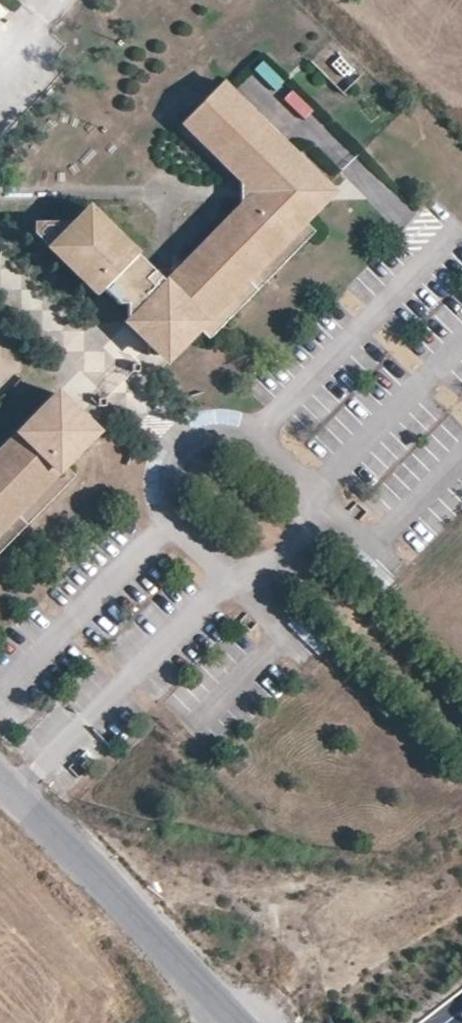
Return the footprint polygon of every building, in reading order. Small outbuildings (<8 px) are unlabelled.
[(165,360),(199,327),(303,221),(325,198),(326,185),(222,84),(183,124),(239,181),(239,191),(239,208),(182,267),(167,267),(151,266),(104,219),(36,220),(34,230),(103,295),(112,288),(120,294),(118,298),(118,301),(120,304),(124,305),(127,304),(128,323),(165,360)] [(303,221),(199,327),(209,336),(314,232),(303,221)] [(63,464),(95,431),(55,392),(0,448),(0,528),(63,464)] [(0,528),(0,541),(4,545),(74,475),(63,464),(0,528)]
